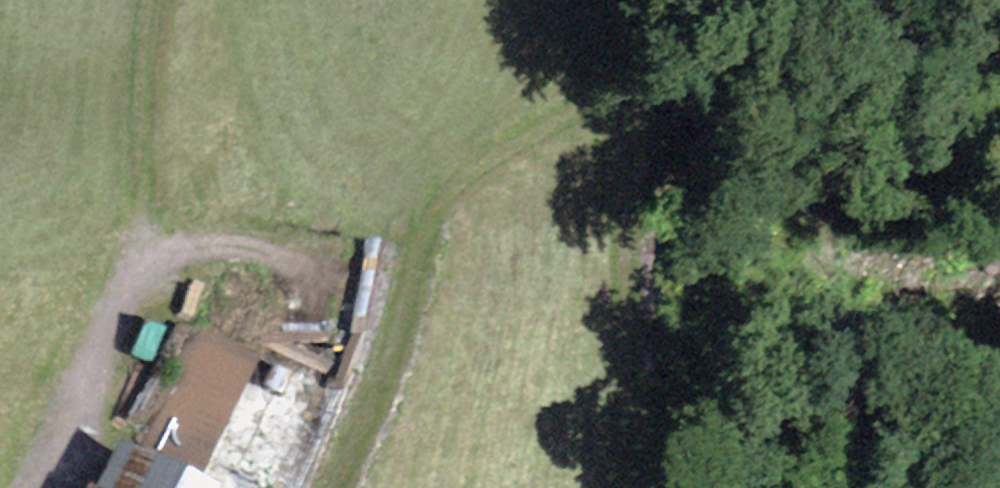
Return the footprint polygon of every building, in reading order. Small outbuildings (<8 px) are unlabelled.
[(237,345),(186,318),(136,413),(187,439),(237,345)] [(98,436),(70,487),(194,487),(98,436)]
